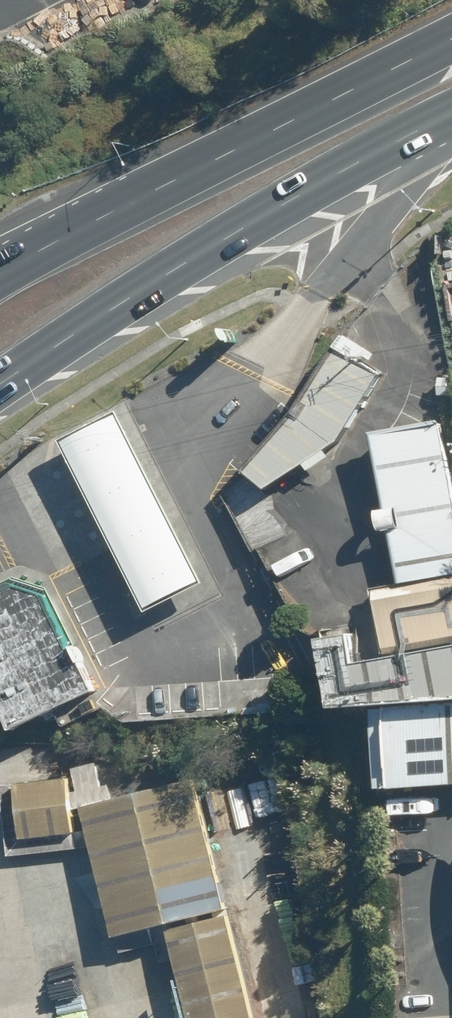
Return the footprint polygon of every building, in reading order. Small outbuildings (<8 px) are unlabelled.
[(348,348),(308,414),(259,472),(281,490),(351,440),(391,374),(348,348)] [(105,512),(161,622),(214,594),(158,485),(126,422),(73,449),(105,512)] [(382,590),(395,656),(451,646),(451,441),(449,424),(386,436),(401,512),(394,513),(397,532),(403,531),(413,584),(382,590)] [(0,576),(0,662),(32,720),(102,681),(79,640),(84,637),(50,575),(18,566),(0,576)] [(326,642),(339,711),(389,707),(396,792),(451,787),(451,652),(365,670),(358,636),(326,642)] [(76,780),(22,786),(28,840),(82,834),(76,780)] [(89,808),(123,937),(230,910),(196,781),(89,808)] [(177,934),(197,1017),(258,1017),(235,920),(177,934)]
